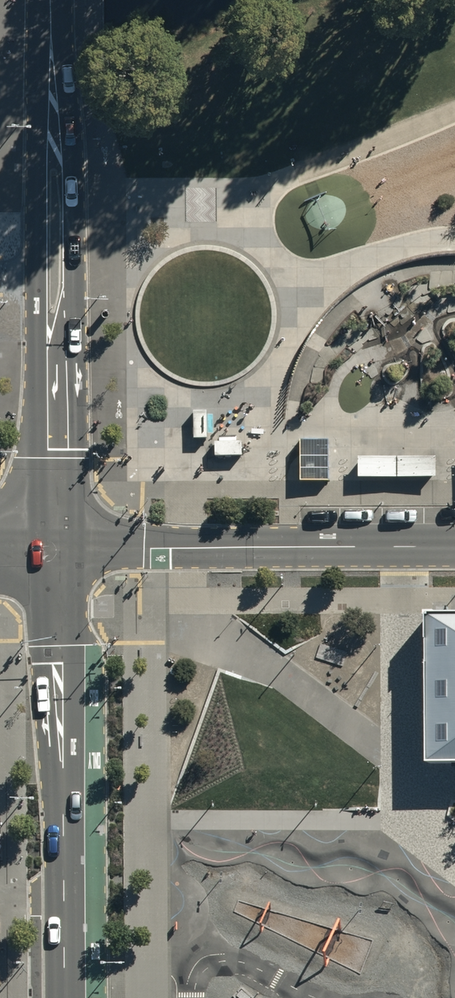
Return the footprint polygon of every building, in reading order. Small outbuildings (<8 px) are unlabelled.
[(332,441),(304,441),(304,480),(331,480),(332,441)] [(362,458),(362,477),(439,476),(439,458),(362,458)] [(432,615),(434,778),(454,778),(454,615),(432,615)]
